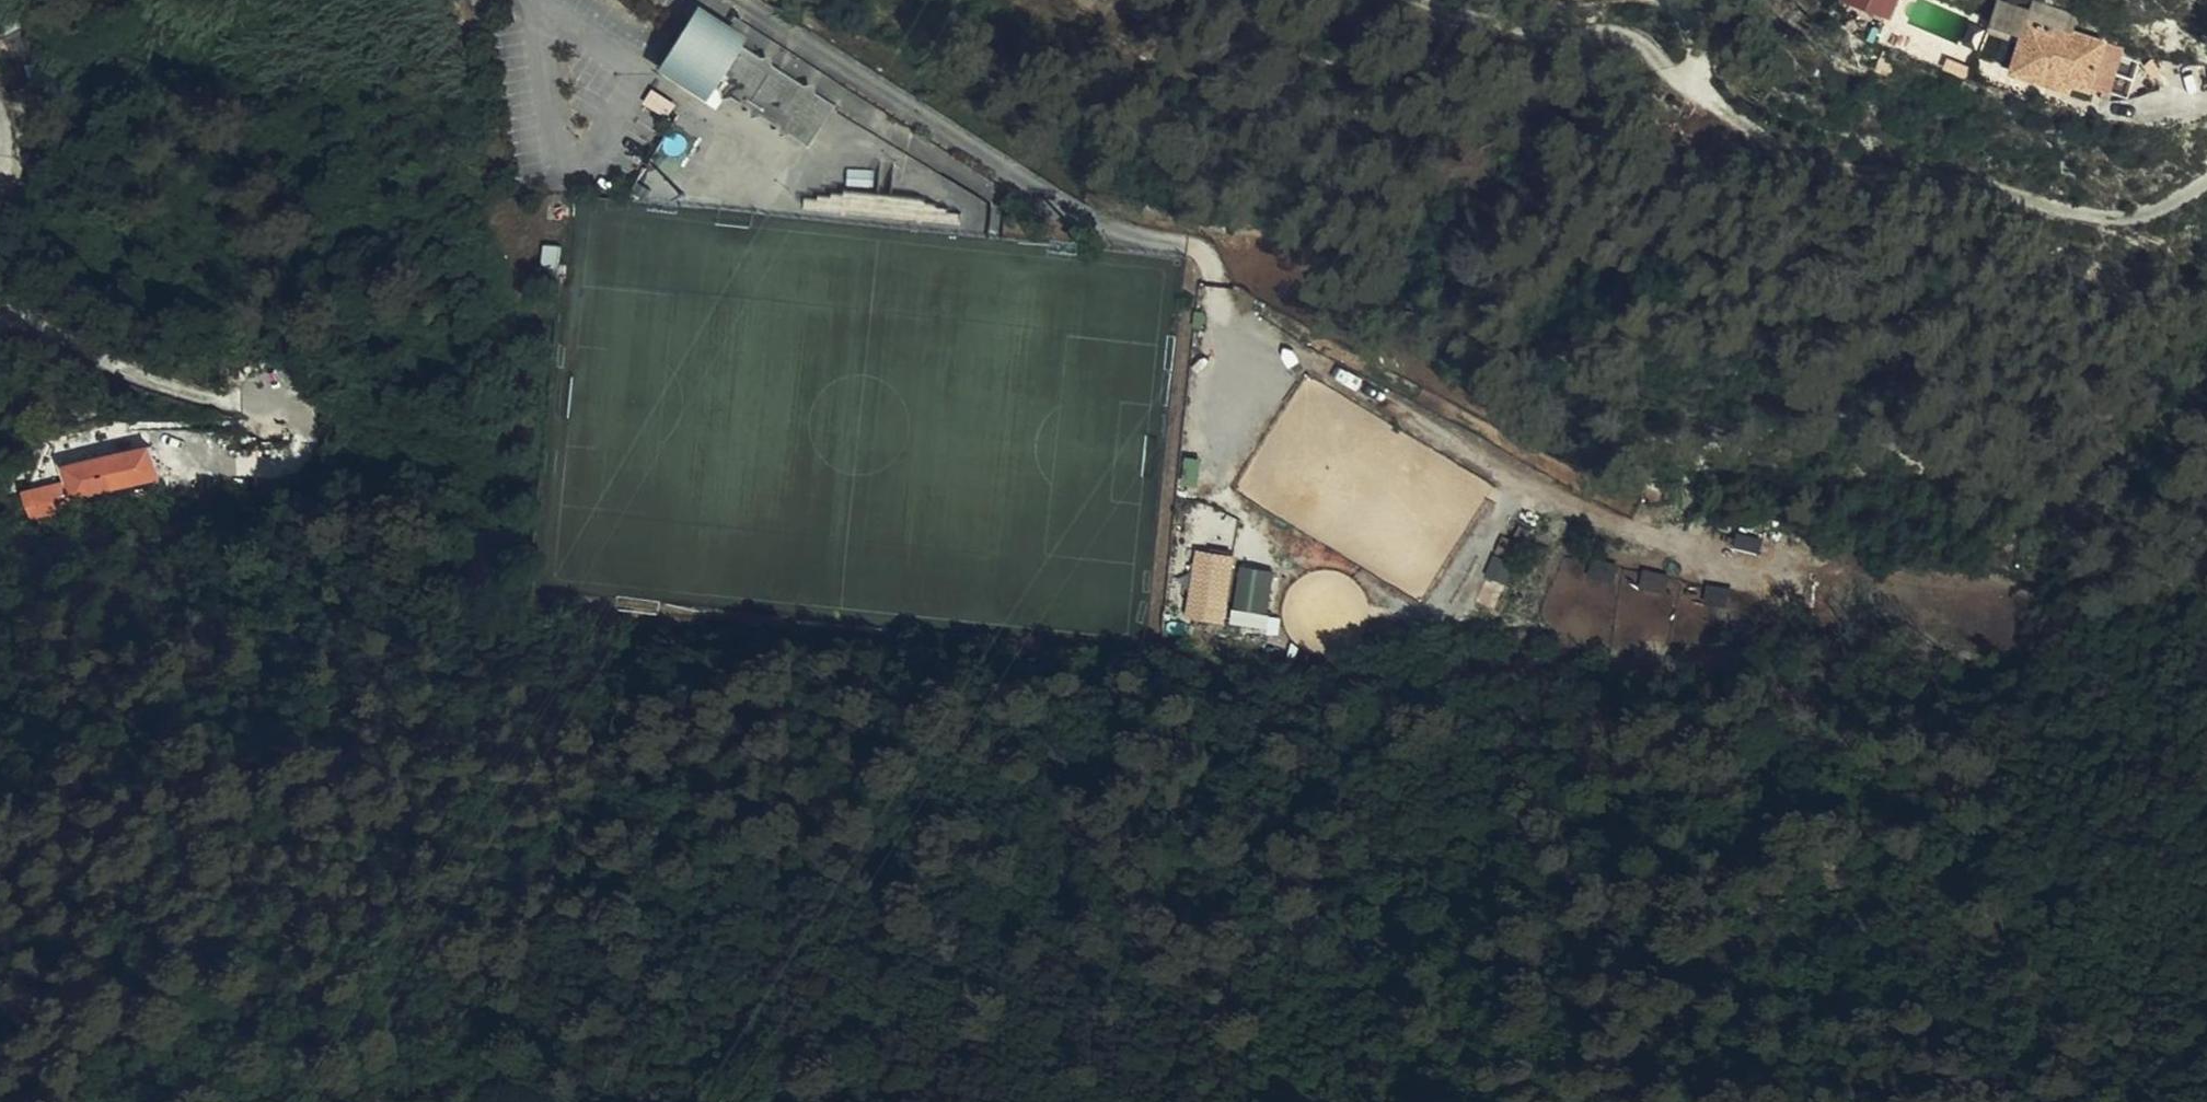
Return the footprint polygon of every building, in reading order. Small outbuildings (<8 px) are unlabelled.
[(1896,0),(1841,0),(1841,1),(1888,20),(1896,0)] [(705,13),(700,21),(738,45),(744,37),(705,13)] [(2091,87),(2105,43),(2030,20),(2014,69),(2071,87),(2073,81),(2091,87)] [(738,45),(700,21),(672,61),(725,95),(808,148),(836,107),(738,45)] [(2114,46),(2105,43),(2091,87),(2100,89),(2114,46)] [(725,95),(672,61),(663,77),(716,110),(725,95)] [(78,495),(135,482),(132,469),(146,465),(144,450),(72,466),(78,495)] [(35,517),(77,506),(69,476),(27,487),(35,517)] [(1228,621),(1240,553),(1199,546),(1187,614),(1228,621)] [(1243,562),(1232,621),(1269,628),(1280,570),(1243,562)]
